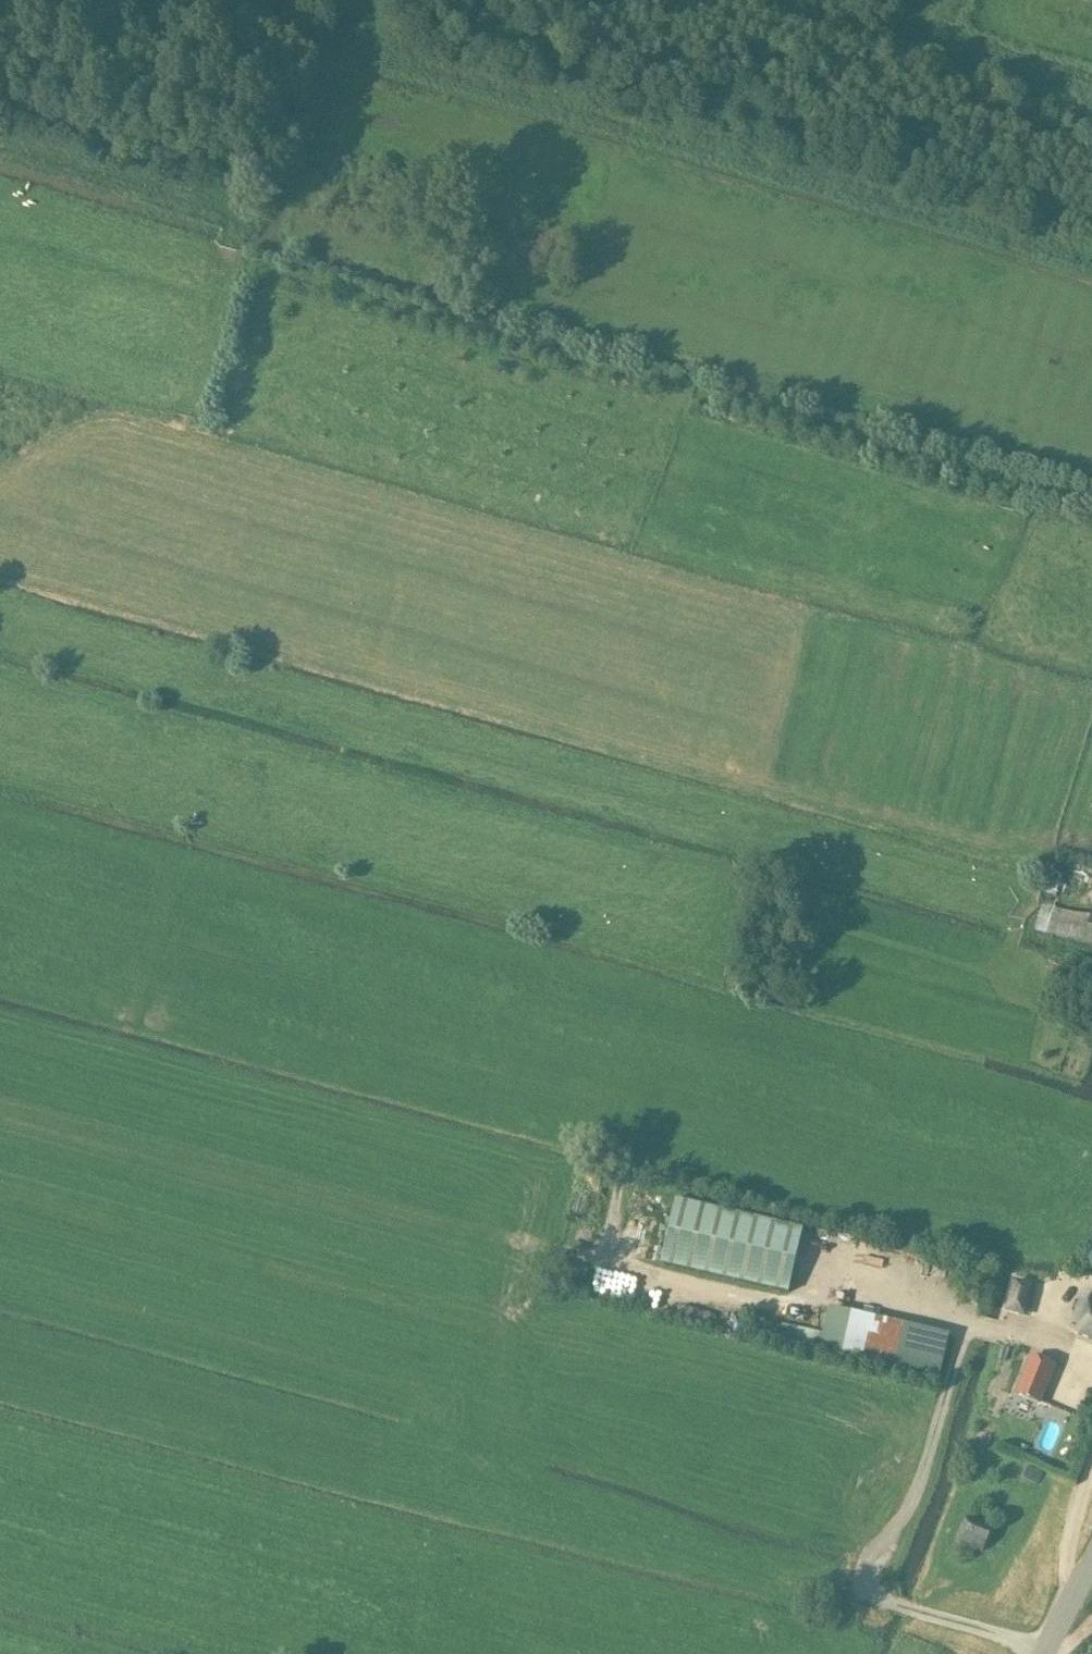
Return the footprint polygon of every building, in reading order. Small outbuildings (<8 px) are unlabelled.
[(1091,918),(1054,907),(1054,909),(1042,905),(1035,932),(1091,948),(1091,915),(1091,918)] [(675,1200),(660,1264),(789,1293),(803,1230),(675,1200)] [(1025,1316),(1033,1287),(1016,1282),(1008,1311),(1025,1316)] [(1076,1335),(1091,1341),(1091,1296),(1076,1335)] [(939,1376),(950,1336),(828,1307),(819,1347),(939,1376)] [(1032,1358),(1017,1394),(1039,1403),(1054,1367),(1032,1358)] [(1025,1455),(1028,1448),(1022,1446),(1019,1452),(1025,1455)] [(994,1532),(966,1523),(959,1546),(987,1555),(994,1532)] [(848,1624),(851,1614),(840,1611),(837,1621),(848,1624)]
